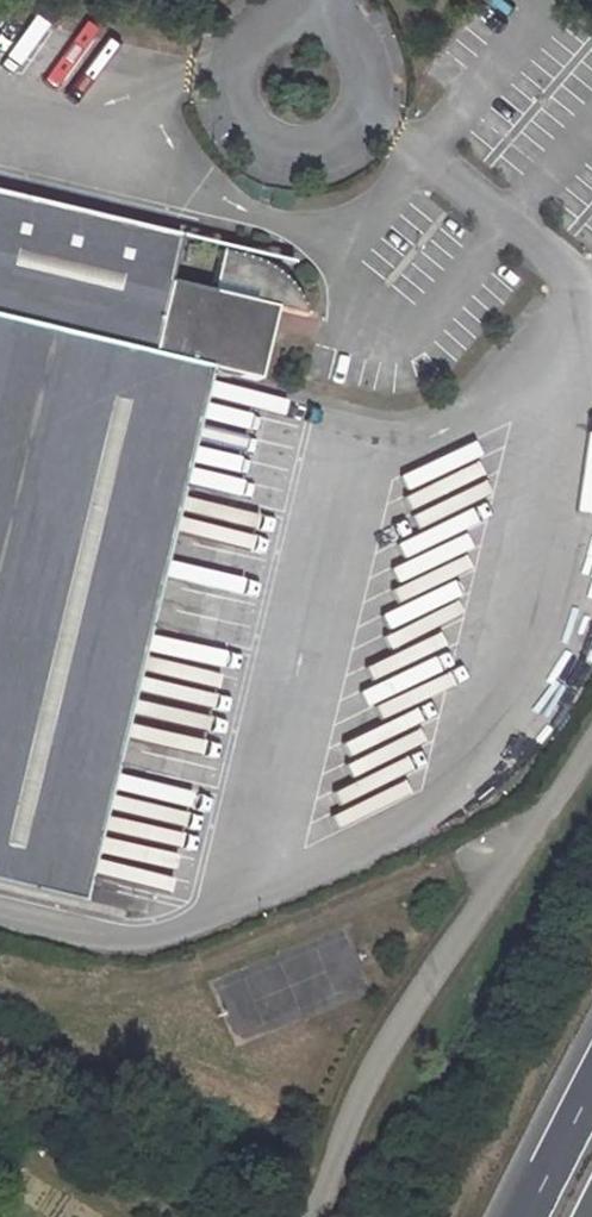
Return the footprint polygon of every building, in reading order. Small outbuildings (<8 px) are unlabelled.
[(174,263),(181,217),(0,186),(0,866),(119,886),(191,471),(215,348),(265,354),(278,283),(308,287),(295,263),(261,241),(218,233),(211,269),(174,263)]
